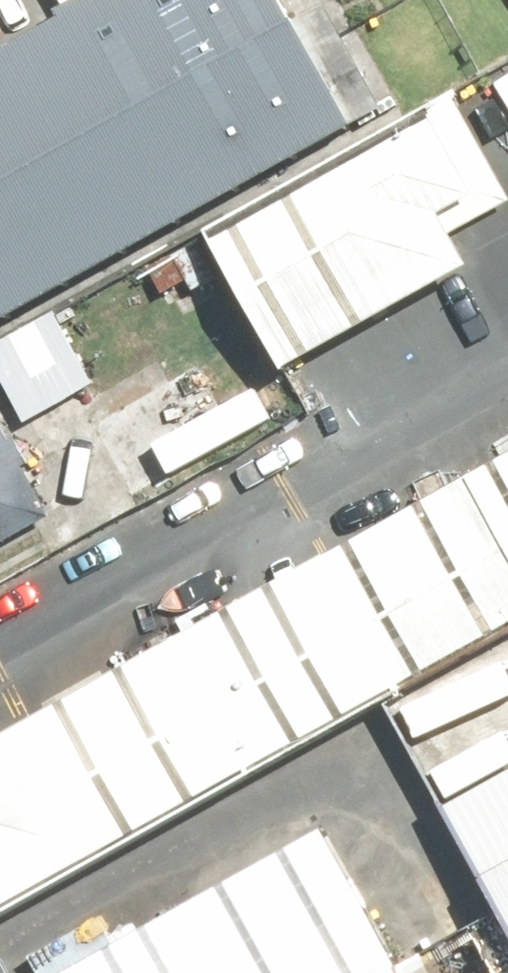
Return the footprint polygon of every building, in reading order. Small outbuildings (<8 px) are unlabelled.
[(0,35),(0,341),(333,150),(246,0),(64,0),(0,35)] [(439,116),(198,253),(273,384),(449,283),(429,247),(493,210),(439,116)] [(182,376),(78,435),(119,507),(223,448),(182,376)] [(507,629),(507,455),(0,746),(0,919),(507,629)] [(37,532),(0,467),(0,553),(37,532)] [(312,835),(72,972),(392,972),(312,835)] [(466,900),(507,972),(507,876),(466,900)]
